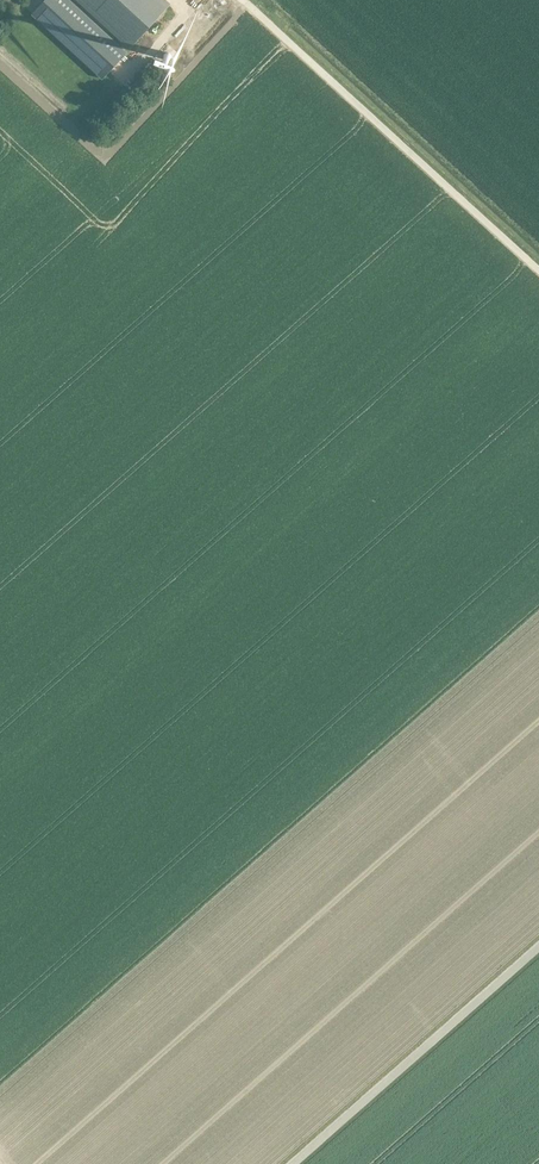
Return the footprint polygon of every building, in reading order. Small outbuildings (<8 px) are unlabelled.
[(92,20),(69,0),(46,0),(32,14),(67,47),(103,79),(127,53),(92,20)] [(163,0),(78,0),(129,47),(168,4),(163,0)]
